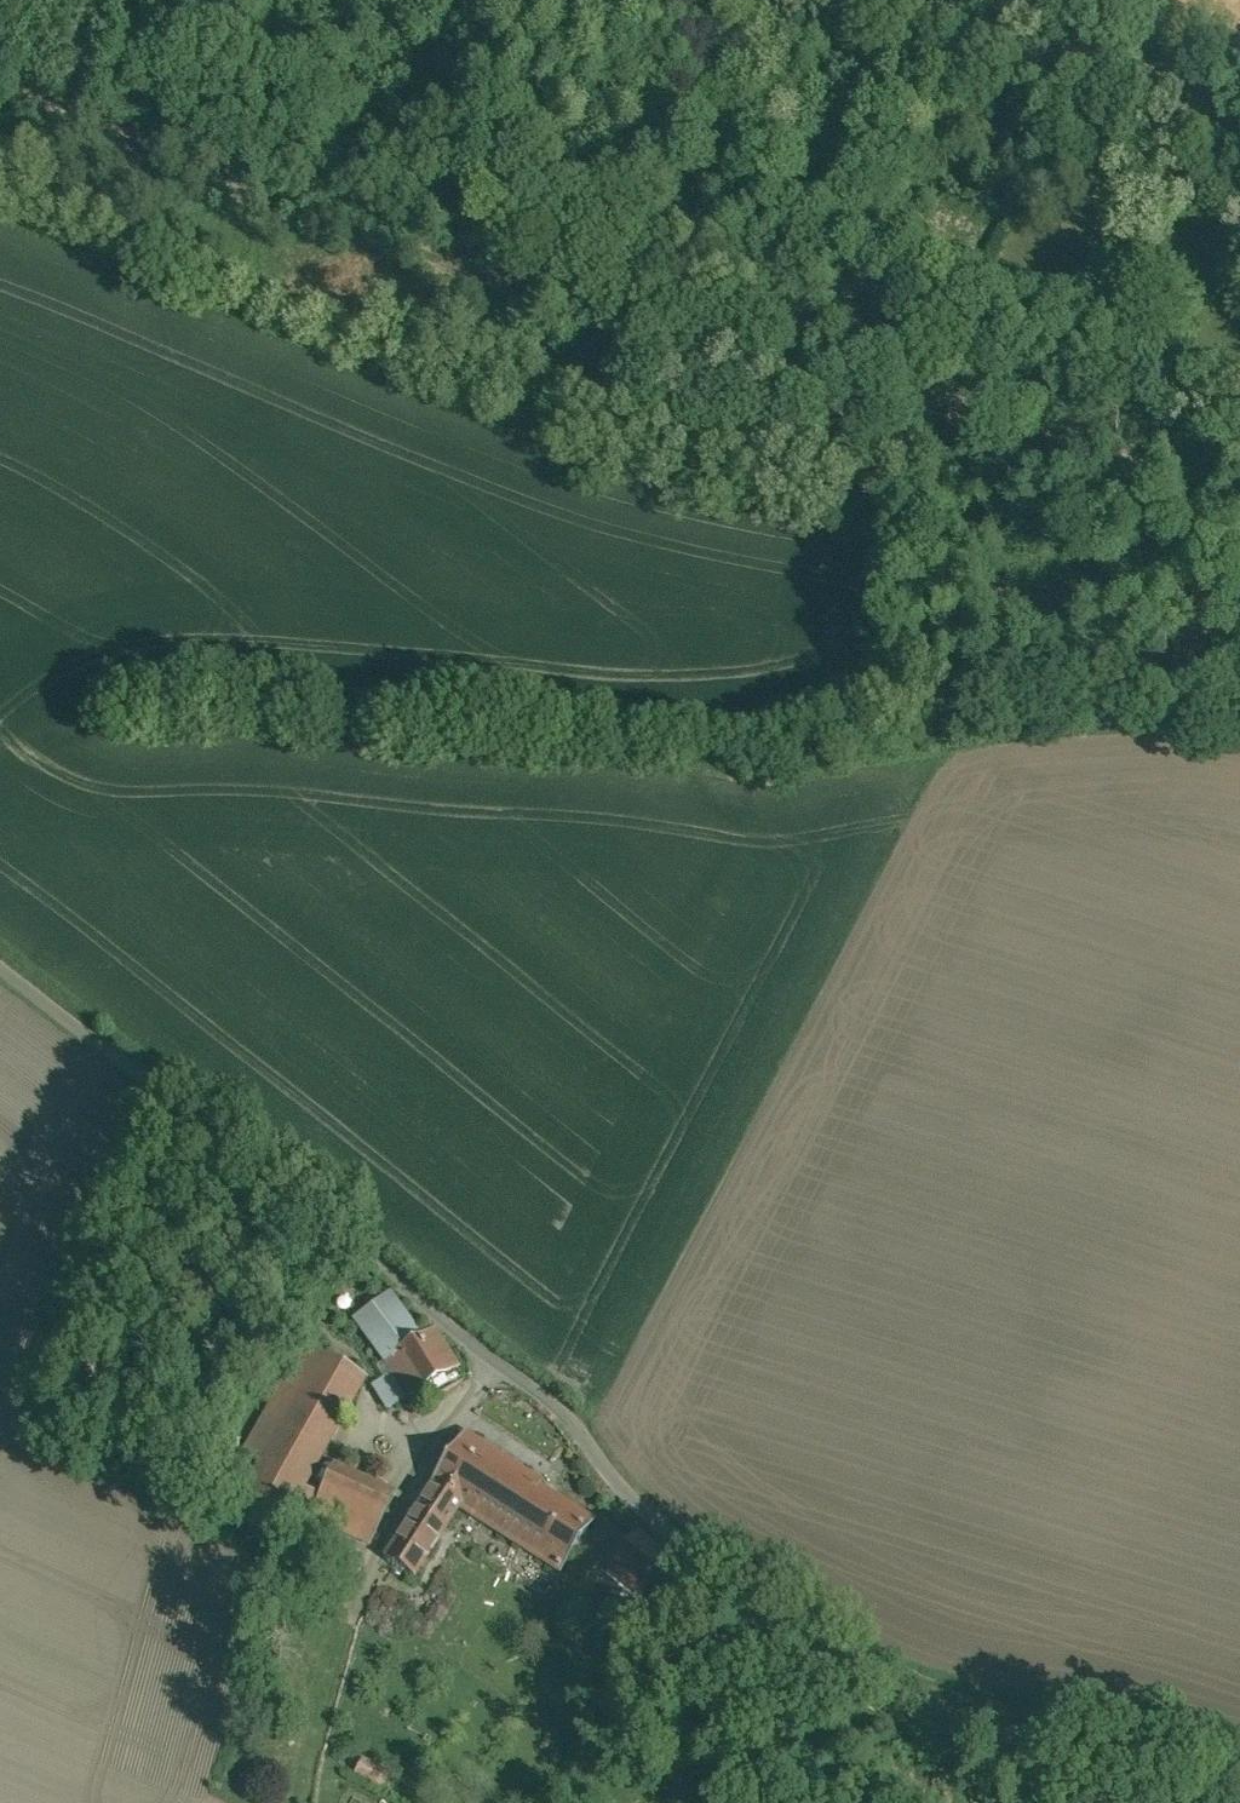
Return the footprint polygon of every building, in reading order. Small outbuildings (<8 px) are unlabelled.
[(442,1330),(432,1337),(397,1293),(366,1318),(359,1323),(393,1365),(416,1399),(466,1364),(442,1330)] [(332,1464),(375,1378),(305,1343),(249,1452),(268,1462),(235,1528),(286,1554),(304,1517),(316,1494),(332,1464)] [(546,1480),(470,1431),(410,1524),(414,1526),(392,1561),(423,1581),(446,1546),(444,1545),(465,1512),(561,1574),(597,1518),(543,1484),(546,1480)] [(342,1464),(341,1468),(325,1498),(315,1519),(352,1538),(375,1549),(402,1495),(342,1464)] [(341,1468),(332,1464),(316,1494),(325,1498),(341,1468)] [(680,1561),(642,1530),(609,1571),(647,1601),(680,1561)] [(395,1775),(380,1767),(371,1783),(386,1791),(395,1775)]
